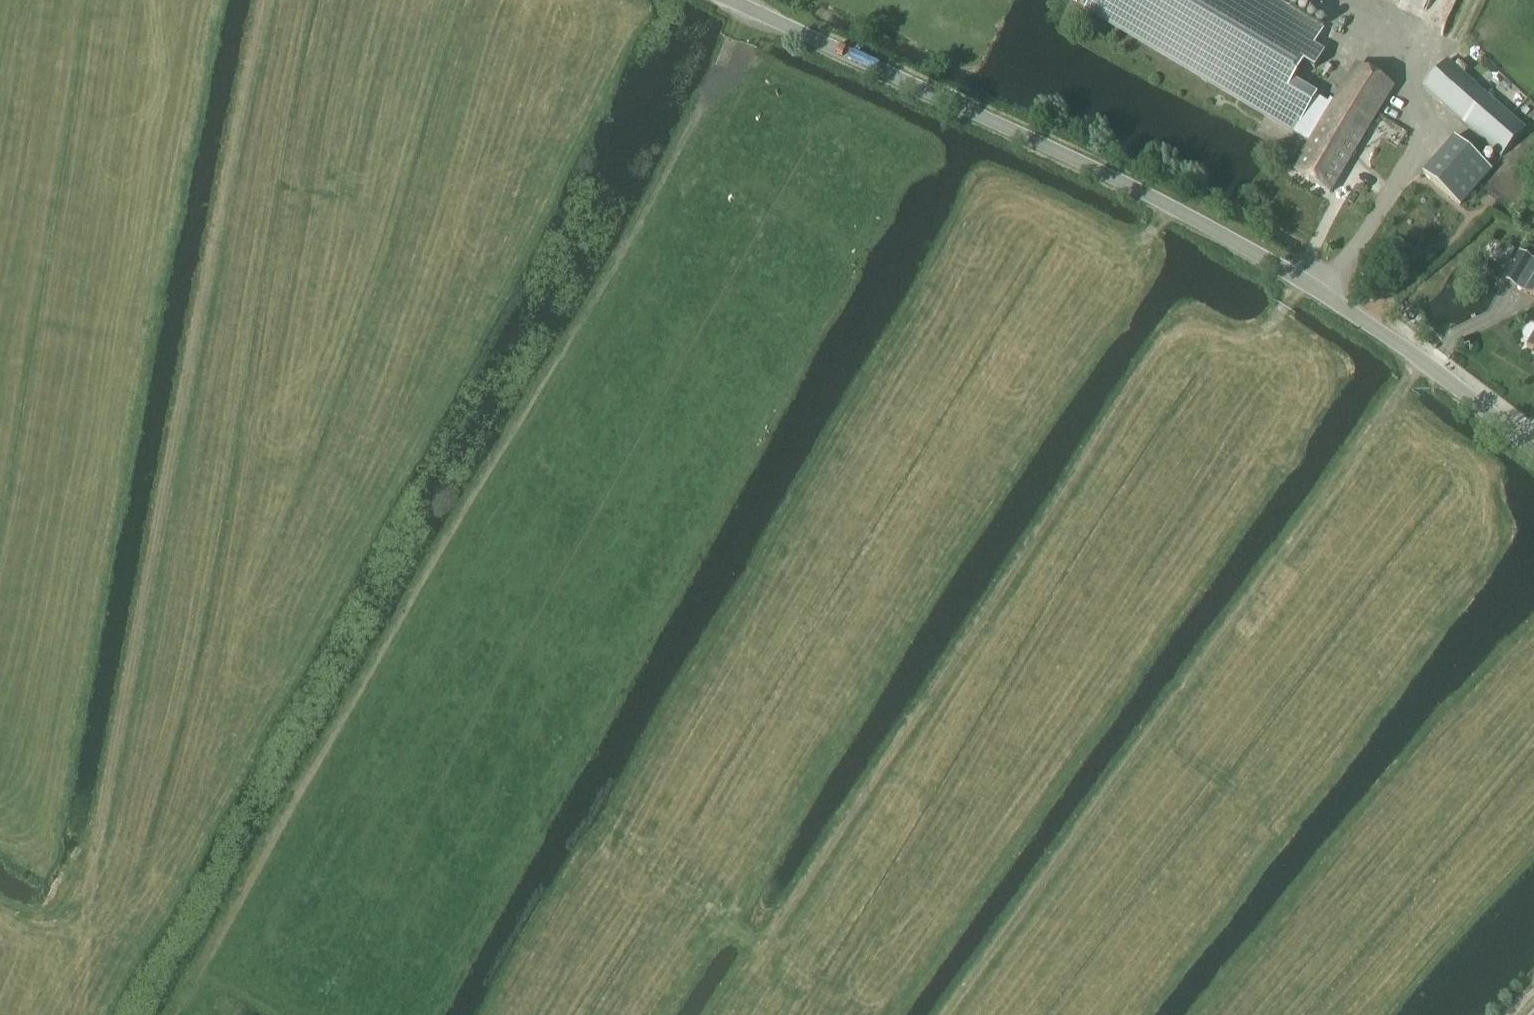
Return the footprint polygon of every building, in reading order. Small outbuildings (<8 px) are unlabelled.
[(1085,9),(1270,119),(1295,134),(1316,98),(1291,83),(1303,64),(1314,70),(1324,53),(1313,46),(1322,31),(1270,0),(1090,0),(1085,9)] [(1502,159),(1526,132),(1448,63),(1424,90),(1502,159)] [(1330,194),(1394,88),(1358,66),(1335,104),(1331,101),(1329,105),(1316,98),(1295,134),(1294,135),(1310,145),(1294,173),(1330,194)] [(1460,207),(1491,171),(1455,139),(1423,175),(1460,207)] [(1525,271),(1532,260),(1520,253),(1513,264),(1515,265),(1525,271)] [(1525,294),(1533,300),(1533,279),(1525,294)] [(1532,328),(1529,328),(1524,337),(1525,340),(1530,343),(1527,349),(1533,353),(1533,329),(1532,328)]
